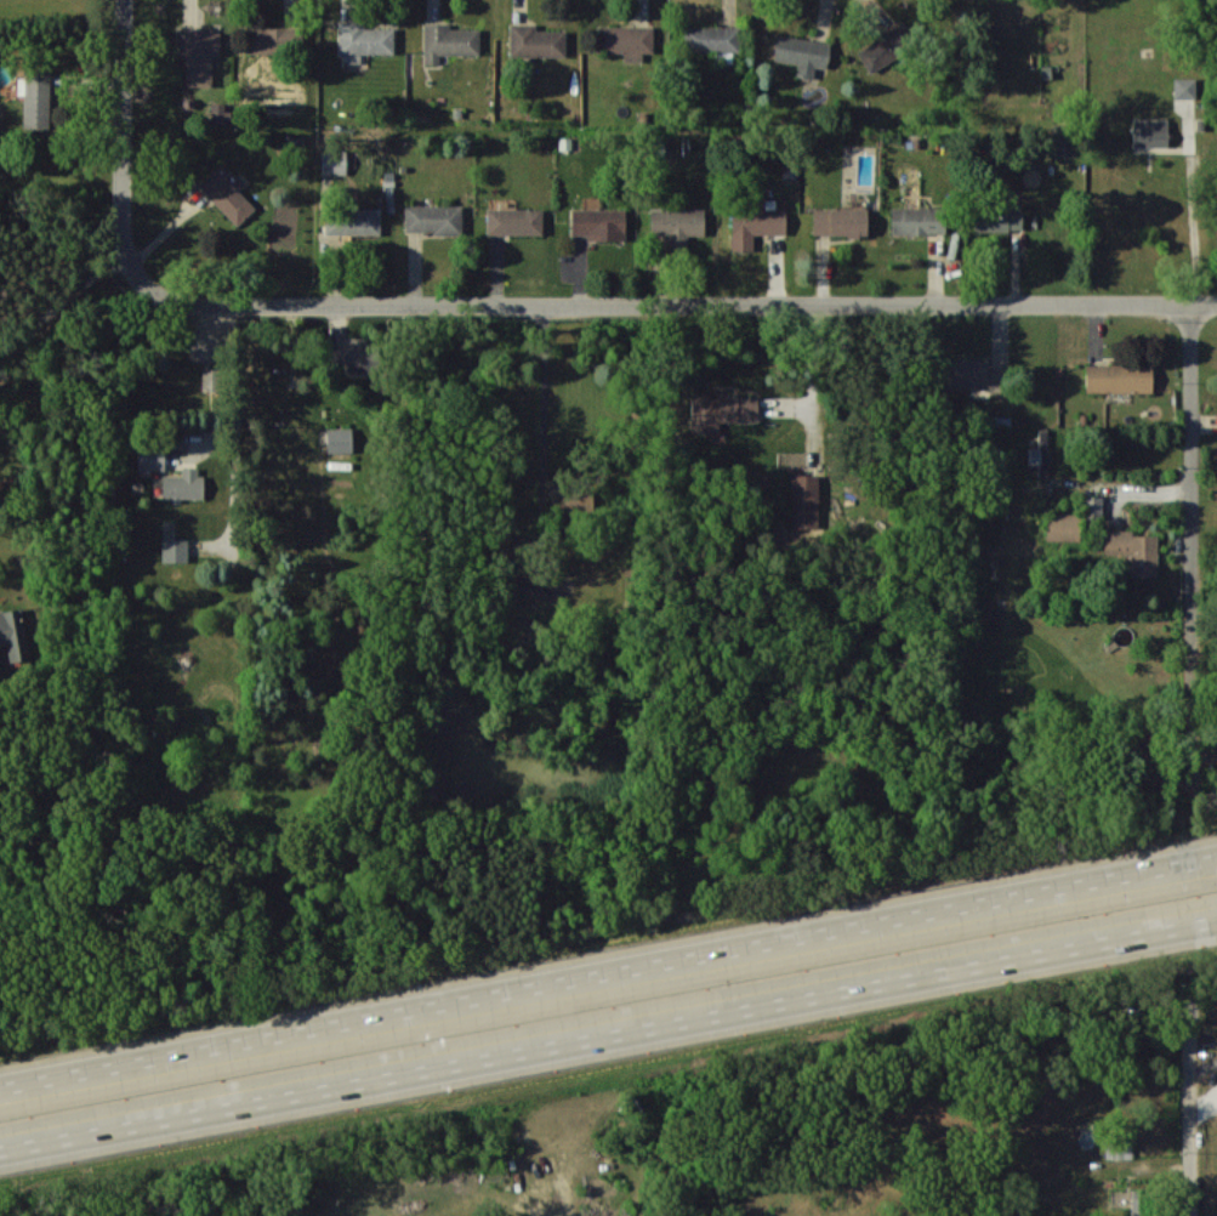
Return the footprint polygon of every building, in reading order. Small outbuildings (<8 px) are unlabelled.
[(394,53),(394,28),(363,28),(363,21),(340,21),(340,62),(361,62),(361,54),(394,53)] [(479,54),(480,29),(449,29),(449,23),(424,22),(424,65),(439,65),(439,54),(479,54)] [(535,30),(536,23),(510,23),(510,55),(565,56),(566,31),(535,30)] [(654,59),(653,25),(596,26),(597,52),(624,51),(624,60),(654,59)] [(738,52),(738,27),(685,26),(685,52),(738,52)] [(291,52),(291,27),(244,27),(244,52),(291,52)] [(186,85),(212,86),(212,58),(220,58),(220,29),(180,29),(179,58),(187,58),(186,85)] [(857,53),(871,74),(906,51),(892,30),(857,53)] [(774,61),(798,64),(796,76),(813,78),(815,67),(827,68),(831,42),(777,35),(774,61)] [(49,128),(50,68),(25,67),(24,128),(49,128)] [(1197,78),(1175,78),(1174,98),(1196,99),(1197,78)] [(1168,146),(1168,120),(1133,120),(1133,146),(1168,146)] [(323,174),(347,174),(347,167),(355,167),(356,150),(323,150),(323,174)] [(199,186),(237,226),(256,208),(217,168),(199,186)] [(1023,203),(975,204),(976,231),(1023,230),(1023,203)] [(463,206),(406,204),(405,232),(462,233),(463,206)] [(891,233),(945,234),(945,208),(891,207),(891,233)] [(381,209),(325,208),(325,233),(380,234),(381,209)] [(543,234),(543,208),(487,208),(487,234),(543,234)] [(572,208),(571,234),(587,234),(587,239),(625,240),(626,209),(572,208)] [(754,233),(786,234),(786,210),(732,208),(731,249),(754,250),(754,233)] [(813,210),(814,236),(867,234),(867,208),(813,210)] [(688,252),(688,234),(705,234),(705,209),(651,209),(651,234),(668,234),(669,252),(688,252)] [(324,342),(325,363),(348,362),(348,375),(374,374),(373,340),(324,342)] [(946,388),(999,389),(1000,368),(985,367),(985,359),(947,358),(946,388)] [(1153,391),(1152,363),(1086,364),(1086,392),(1153,391)] [(691,432),(720,432),(720,420),(758,420),(758,393),(692,392),(691,432)] [(327,428),(328,452),(353,452),(352,427),(327,428)] [(1028,466),(1038,466),(1039,477),(1048,477),(1047,429),(1040,429),(1040,447),(1028,447),(1028,466)] [(165,469),(165,449),(138,450),(139,470),(165,469)] [(163,498),(173,498),(173,500),(204,499),(203,467),(182,467),(182,474),(163,475),(163,498)] [(819,527),(818,474),(792,474),(793,528),(819,527)] [(1085,513),(1102,514),(1103,497),(1086,496),(1085,513)] [(1080,541),(1081,514),(1047,513),(1047,540),(1080,541)] [(1157,534),(1133,535),(1133,529),(1104,530),(1104,553),(1130,553),(1130,576),(1158,576),(1157,534)] [(188,561),(188,538),(163,538),(163,561),(188,561)] [(8,644),(10,659),(29,656),(23,610),(0,613),(0,645),(8,644)] [(1131,1206),(1131,1215),(1146,1215),(1147,1192),(1112,1191),(1111,1206),(1131,1206)]
